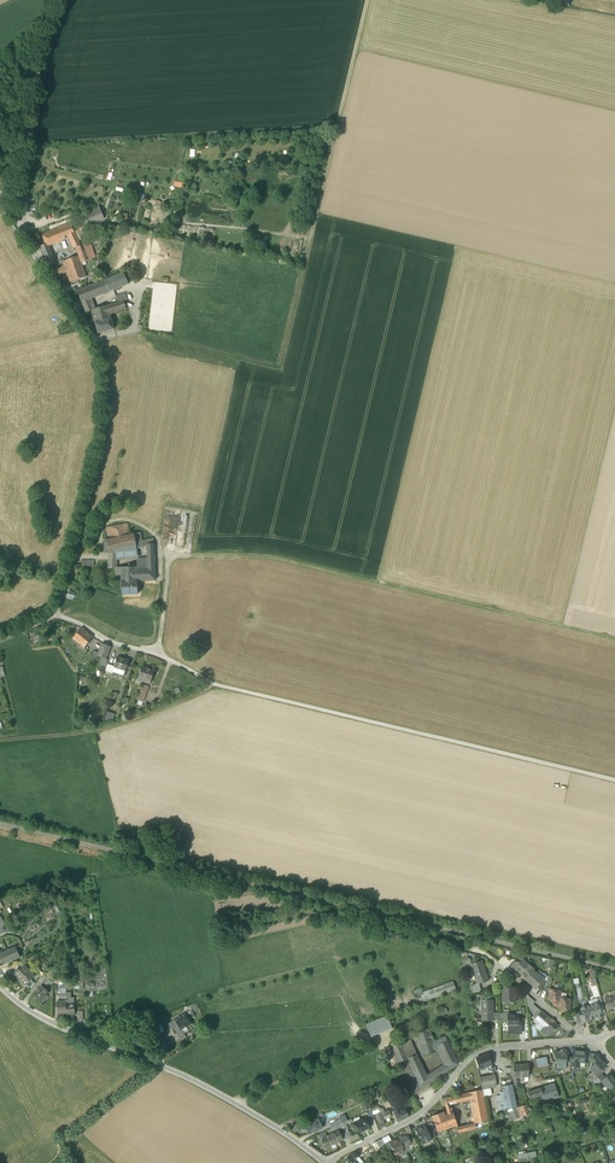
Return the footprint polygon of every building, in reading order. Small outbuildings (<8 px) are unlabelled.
[(240,187),(237,187),(235,189),(235,192),(236,195),(240,194),(244,195),(245,193),(245,190),(243,188),(240,187)] [(85,212),(86,215),(100,209),(98,206),(85,212)] [(86,215),(90,224),(103,218),(100,209),(86,215)] [(76,221),(81,237),(87,235),(81,219),(76,221)] [(42,234),(45,244),(47,244),(58,240),(59,242),(68,238),(67,236),(69,235),(73,244),(78,241),(70,223),(42,234)] [(90,243),(84,245),(90,260),(95,258),(90,243)] [(48,246),(47,244),(45,244),(40,246),(44,254),(51,252),(48,246)] [(81,263),(90,260),(84,245),(80,246),(76,247),(79,256),(81,263)] [(67,272),(70,282),(86,277),(81,263),(79,256),(63,262),(65,267),(67,272)] [(46,260),(49,266),(55,263),(53,257),(46,260)] [(53,272),(57,276),(67,272),(65,267),(53,272)] [(76,291),(82,303),(89,300),(114,290),(128,285),(124,273),(76,291)] [(116,296),(118,302),(124,300),(127,300),(125,293),(116,296)] [(118,302),(108,305),(110,314),(126,309),(124,300),(118,302)] [(86,312),(92,310),(91,310),(93,309),(91,304),(83,306),(86,312)] [(108,305),(93,309),(91,310),(92,310),(95,322),(111,318),(110,314),(108,305)] [(95,322),(98,334),(114,329),(111,318),(95,322)] [(111,527),(113,538),(129,535),(127,523),(111,527)] [(140,532),(134,534),(136,548),(147,545),(154,544),(153,538),(142,541),(140,532)] [(134,534),(129,535),(113,538),(108,539),(107,540),(109,553),(109,554),(117,552),(136,548),(134,534)] [(136,558),(136,548),(117,552),(116,557),(116,560),(136,558)] [(116,560),(116,557),(109,558),(109,560),(108,568),(116,568),(116,575),(121,575),(121,567),(116,568),(116,560)] [(147,558),(136,558),(137,567),(137,569),(147,568),(147,558)] [(121,575),(122,595),(138,594),(137,581),(137,569),(137,567),(121,567),(121,575)] [(155,580),(155,568),(147,568),(137,569),(137,581),(155,580)] [(84,648),(92,637),(81,628),(72,638),(80,645),(84,648)] [(102,658),(106,659),(111,646),(101,643),(98,652),(97,656),(102,658)] [(125,671),(129,661),(118,657),(114,667),(115,667),(125,671)] [(106,659),(102,658),(99,665),(105,667),(108,660),(106,659)] [(105,671),(112,673),(113,672),(115,667),(114,667),(108,664),(105,671)] [(125,671),(115,667),(113,672),(123,676),(125,671)] [(151,681),(155,670),(149,668),(149,669),(142,667),(138,677),(151,681)] [(143,702),(146,692),(141,690),(140,690),(136,700),(137,700),(143,702)] [(107,712),(104,722),(113,721),(115,714),(107,712)] [(4,964),(20,957),(17,950),(16,947),(0,953),(0,954),(4,964)] [(510,967),(514,971),(515,970),(514,970),(520,963),(519,962),(515,961),(510,967)] [(471,965),(477,983),(485,981),(484,977),(486,976),(482,965),(480,966),(479,962),(471,965)] [(524,975),(526,977),(533,970),(534,969),(528,964),(526,963),(525,965),(521,962),(520,963),(514,970),(515,970),(521,975),(522,974),(523,972),(525,974),(524,975)] [(20,978),(26,984),(32,979),(35,976),(24,965),(14,975),(18,979),(20,978)] [(97,987),(97,991),(103,990),(108,989),(106,968),(100,969),(95,969),(96,979),(97,984),(97,987)] [(544,979),(533,970),(526,977),(525,979),(525,980),(533,987),(534,985),(537,987),(544,979)] [(66,985),(66,992),(71,992),(71,989),(83,989),(84,972),(76,972),(76,980),(74,980),(74,984),(73,984),(66,984),(66,985)] [(537,987),(542,992),(544,987),(546,982),(544,979),(537,987)] [(416,995),(419,1003),(456,989),(453,982),(423,993),(416,995)] [(34,993),(43,1001),(47,996),(45,994),(49,990),(42,984),(34,993)] [(508,998),(508,1002),(516,1001),(515,994),(514,994),(514,991),(512,991),(512,987),(504,988),(502,988),(502,998),(508,998)] [(548,1000),(559,1002),(560,998),(561,991),(550,989),(548,1000)] [(71,992),(66,992),(66,1001),(66,1013),(66,1015),(75,1014),(74,1004),(74,997),(71,998),(71,992)] [(531,1006),(533,1004),(535,1002),(529,996),(526,998),(527,1006),(531,1006)] [(607,1009),(614,1007),(614,996),(608,998),(605,999),(607,1009)] [(571,999),(560,998),(559,1002),(558,1009),(569,1010),(571,999)] [(589,1002),(590,1005),(594,1019),(598,1017),(599,1018),(601,1018),(602,1016),(602,1014),(599,1006),(598,1002),(598,1003),(597,999),(590,1001),(589,1002)] [(66,1013),(66,1001),(60,1002),(57,1002),(57,1013),(66,1013)] [(482,1021),(491,1020),(491,1017),(493,1017),(493,1013),(493,1005),(490,1005),(490,1001),(482,1001),(482,1021)] [(590,1020),(594,1019),(590,1005),(586,1006),(584,1005),(583,1006),(582,1007),(581,1007),(582,1009),(584,1014),(585,1021),(586,1021),(586,1020),(589,1019),(590,1020)] [(436,1016),(436,1017),(447,1012),(446,1009),(435,1013),(436,1016)] [(532,1017),(535,1019),(542,1012),(539,1009),(535,1014),(532,1017)] [(545,1015),(542,1012),(535,1019),(539,1022),(545,1015)] [(175,1019),(179,1026),(181,1030),(182,1030),(191,1024),(185,1013),(175,1019)] [(518,1014),(508,1015),(508,1013),(502,1013),(503,1021),(508,1021),(508,1026),(514,1026),(514,1025),(518,1025),(518,1021),(518,1018),(518,1014)] [(541,1031),(547,1037),(552,1031),(553,1032),(558,1026),(554,1022),(551,1020),(545,1015),(539,1022),(538,1022),(539,1023),(544,1027),(541,1031)] [(371,1037),(392,1028),(387,1016),(366,1025),(371,1037)] [(168,1023),(172,1030),(174,1029),(179,1026),(175,1019),(168,1023)] [(521,1020),(518,1021),(518,1025),(514,1025),(514,1026),(508,1026),(508,1034),(521,1033),(521,1020)] [(544,1027),(539,1023),(535,1027),(541,1032),(541,1031),(544,1027)] [(185,1035),(182,1030),(181,1030),(179,1026),(174,1029),(180,1038),(185,1035)] [(415,1034),(419,1044),(428,1040),(429,1044),(434,1042),(429,1029),(415,1034)] [(400,1039),(400,1040),(406,1054),(414,1050),(416,1055),(417,1054),(409,1036),(400,1039)] [(444,1065),(443,1066),(447,1072),(458,1064),(447,1041),(445,1037),(434,1042),(429,1044),(428,1040),(419,1044),(423,1057),(438,1051),(440,1050),(447,1064),(444,1065)] [(412,1094),(421,1088),(408,1059),(406,1054),(400,1040),(390,1044),(412,1094)] [(406,1054),(408,1059),(416,1055),(414,1050),(406,1054)] [(438,1051),(444,1065),(447,1064),(440,1050),(438,1051)] [(556,1061),(559,1069),(563,1067),(565,1067),(566,1064),(566,1061),(566,1054),(567,1050),(560,1050),(560,1052),(555,1052),(554,1052),(554,1053),(554,1054),(556,1061)] [(572,1066),(578,1067),(578,1062),(585,1063),(586,1051),(573,1050),(573,1062),(572,1066)] [(477,1061),(479,1069),(492,1065),(489,1054),(476,1058),(477,1061)] [(595,1074),(602,1069),(606,1066),(596,1054),(593,1057),(592,1062),(594,1064),(594,1065),(591,1068),(591,1069),(595,1074)] [(427,1076),(416,1055),(408,1059),(421,1088),(430,1082),(441,1075),(437,1069),(427,1076)] [(537,1060),(538,1067),(546,1066),(545,1058),(537,1060)] [(513,1065),(513,1078),(518,1078),(521,1078),(520,1064),(513,1065)] [(441,1075),(447,1072),(443,1066),(437,1069),(441,1075)] [(594,1075),(596,1078),(601,1074),(605,1071),(602,1069),(595,1074),(594,1075)] [(482,1089),(482,1090),(490,1088),(496,1087),(493,1075),(492,1071),(490,1071),(491,1075),(479,1078),(482,1089)] [(601,1081),(609,1090),(609,1091),(614,1086),(614,1079),(610,1073),(604,1078),(601,1080),(601,1081)] [(604,1078),(601,1074),(596,1078),(594,1080),(597,1084),(598,1084),(601,1081),(601,1080),(604,1078)] [(606,1093),(609,1090),(601,1081),(598,1084),(606,1093)] [(504,1092),(504,1095),(507,1107),(507,1108),(516,1106),(512,1085),(503,1087),(503,1089),(502,1089),(503,1090),(503,1089),(504,1092)] [(543,1096),(542,1096),(544,1103),(558,1098),(554,1085),(541,1089),(543,1096)] [(490,1088),(482,1090),(483,1095),(483,1097),(492,1095),(490,1088)] [(527,1093),(530,1099),(542,1096),(543,1096),(541,1089),(527,1093)] [(461,1102),(470,1100),(470,1099),(471,1099),(470,1098),(483,1095),(482,1090),(469,1093),(461,1094),(460,1095),(461,1102)] [(483,1097),(483,1095),(470,1098),(471,1099),(470,1099),(470,1100),(474,1124),(475,1124),(488,1120),(483,1097)] [(500,1109),(507,1107),(504,1095),(501,1096),(497,1097),(500,1109)] [(450,1104),(457,1103),(456,1096),(444,1099),(445,1103),(445,1105),(450,1104)] [(390,1102),(395,1115),(402,1112),(402,1110),(403,1110),(402,1109),(404,1108),(402,1103),(397,1105),(395,1100),(390,1102)] [(513,1111),(516,1119),(529,1114),(525,1105),(516,1108),(517,1109),(513,1111)] [(378,1107),(371,1110),(373,1115),(376,1114),(376,1113),(380,1111),(379,1109),(378,1107)] [(404,1108),(402,1109),(403,1110),(402,1110),(402,1112),(395,1115),(398,1122),(409,1116),(404,1108)] [(438,1133),(446,1130),(443,1120),(446,1119),(444,1112),(432,1117),(438,1133)] [(318,1119),(320,1123),(326,1121),(322,1113),(317,1115),(318,1119)] [(338,1118),(339,1120),(341,1124),(345,1122),(348,1121),(345,1115),(338,1118)] [(457,1126),(454,1117),(450,1118),(450,1117),(446,1119),(443,1120),(446,1130),(455,1126),(457,1126)] [(355,1123),(359,1132),(365,1130),(364,1129),(369,1127),(365,1118),(361,1120),(355,1122),(355,1123)] [(304,1126),(308,1134),(322,1128),(320,1123),(318,1119),(304,1126)] [(341,1124),(348,1137),(352,1135),(346,1124),(345,1122),(341,1124)] [(348,1137),(341,1124),(334,1127),(336,1131),(339,1130),(343,1139),(343,1140),(348,1137)] [(297,1125),(291,1127),(294,1133),(299,1131),(297,1125)] [(416,1130),(423,1144),(432,1140),(428,1132),(425,1125),(416,1130)] [(404,1129),(407,1134),(410,1133),(413,1132),(410,1126),(404,1129)] [(336,1131),(330,1134),(335,1143),(339,1141),(343,1139),(339,1130),(336,1131)] [(317,1135),(319,1140),(322,1139),(322,1138),(327,1136),(325,1131),(317,1135)] [(327,1148),(335,1143),(330,1134),(327,1136),(322,1138),(322,1139),(323,1141),(322,1142),(324,1146),(325,1145),(327,1148)] [(352,1137),(352,1135),(348,1137),(350,1143),(360,1138),(358,1134),(352,1137)] [(399,1138),(399,1139),(404,1148),(412,1144),(410,1140),(407,1134),(399,1138)] [(382,1139),(385,1143),(388,1142),(391,1140),(389,1135),(382,1138),(382,1139)] [(376,1142),(379,1149),(385,1144),(382,1139),(376,1142)] [(405,1151),(404,1148),(399,1139),(395,1141),(395,1140),(390,1142),(395,1153),(399,1151),(400,1153),(405,1151)] [(536,1159),(535,1152),(517,1155),(519,1162),(536,1159)] [(347,1162),(349,1162),(354,1159),(354,1160),(358,1157),(355,1153),(346,1161),(347,1162)]
